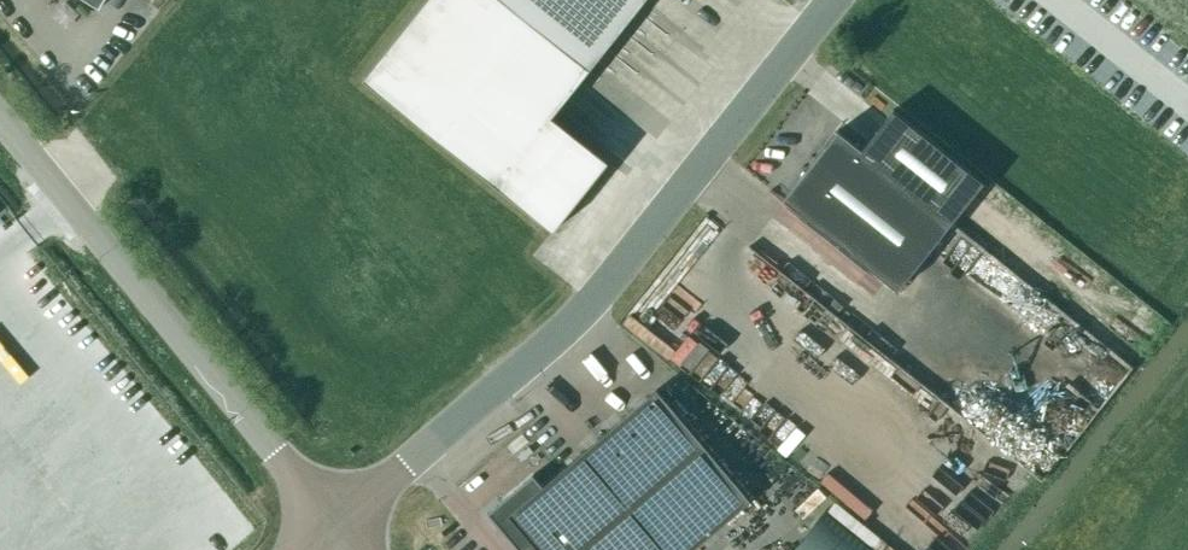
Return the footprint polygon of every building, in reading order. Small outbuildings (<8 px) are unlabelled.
[(100,8),(105,0),(86,0),(100,8)] [(363,79),(553,231),(608,162),(551,117),(645,0),(426,0),(363,79)] [(837,132),(783,200),(898,291),(952,223),(984,183),(893,110),(861,151),(837,132)] [(656,389),(542,485),(533,474),(487,513),(519,549),(534,549),(537,548),(539,549),(691,549),(744,506),(750,501),(656,389)] [(909,444),(936,453),(941,439),(914,431),(909,444)] [(824,512),(794,549),(871,549),(824,512)]
